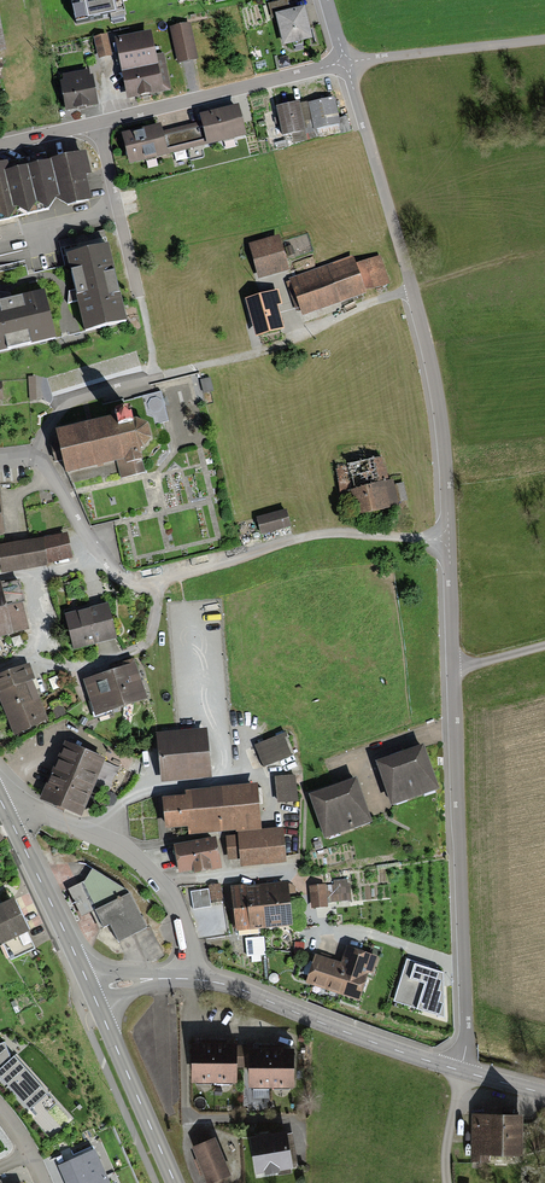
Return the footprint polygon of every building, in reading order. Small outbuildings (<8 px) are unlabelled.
[(75,28),(110,21),(111,23),(126,20),(122,0),(69,0),(75,28)] [(303,6),(288,10),(286,0),(280,0),(268,3),(271,16),(276,15),(284,44),(311,37),(303,6)] [(175,63),(196,58),(189,23),(167,27),(175,63)] [(162,89),(150,31),(117,38),(129,95),(162,89)] [(106,34),(94,37),(98,56),(110,54),(106,34)] [(67,109),(96,105),(92,76),(88,76),(88,72),(64,75),(65,80),(63,80),(67,109)] [(333,97),(307,102),(312,126),(338,121),(333,97)] [(298,102),(276,107),(282,134),(304,129),(298,102)] [(245,137),(239,107),(226,110),(200,117),(201,122),(163,131),(161,124),(148,128),(121,134),(128,166),(168,156),(168,153),(207,144),(207,146),(245,137)] [(91,199),(86,179),(92,178),(86,154),(8,173),(6,164),(0,165),(0,219),(91,199)] [(279,237),(249,245),(259,280),(289,271),(279,237)] [(66,255),(75,290),(70,291),(68,304),(77,301),(85,333),(128,322),(109,245),(66,255)] [(293,247),(286,249),(289,258),(295,256),(293,247)] [(353,256),(290,279),(291,282),(288,283),(298,312),(301,311),(303,316),(367,294),(366,292),(356,264),(353,256)] [(381,256),(356,264),(366,292),(390,284),(381,256)] [(57,339),(45,289),(11,297),(10,294),(0,293),(0,297),(1,299),(0,299),(0,352),(57,339)] [(278,293),(245,302),(250,318),(256,338),(284,330),(278,308),(282,306),(278,293)] [(41,375),(29,377),(33,402),(45,400),(41,375)] [(151,399),(148,404),(149,409),(153,412),(159,411),(162,407),(161,401),(156,397),(151,399)] [(111,422),(56,434),(59,449),(65,478),(123,466),(124,471),(126,477),(146,472),(142,454),(150,443),(147,427),(131,421),(129,410),(109,415),(111,422)] [(399,508),(394,482),(390,483),(384,457),(335,467),(341,495),(352,492),(354,499),(357,517),(399,508)] [(286,511),(258,517),(262,535),(290,528),(286,511)] [(42,537),(48,560),(72,555),(66,531),(42,537)] [(1,570),(48,560),(42,537),(0,545),(0,566),(1,570)] [(106,602),(65,613),(75,649),(116,638),(106,602)] [(0,611),(0,643),(12,640),(5,609),(0,611)] [(0,676),(0,700),(16,739),(33,732),(49,725),(31,681),(35,680),(28,664),(12,671),(0,676)] [(99,676),(84,681),(96,716),(147,698),(135,664),(126,667),(99,676)] [(206,729),(158,734),(163,780),(211,775),(206,729)] [(280,735),(255,746),(264,768),(290,757),(280,735)] [(47,781),(39,799),(61,809),(81,818),(107,759),(65,740),(57,758),(47,781)] [(401,754),(376,764),(393,809),(439,792),(422,747),(401,754)] [(296,775),(274,776),(276,804),(298,802),(296,775)] [(334,788),(310,796),(326,840),(371,824),(356,780),(334,788)] [(261,832),(257,785),(211,790),(211,792),(186,794),(186,799),(164,801),(167,831),(188,829),(189,837),(215,834),(215,835),(235,833),(236,835),(261,832)] [(285,864),(282,832),(238,835),(239,838),(228,839),(229,860),(241,859),(242,868),(285,864)] [(216,837),(173,845),(175,858),(178,876),(194,873),(195,877),(223,872),(216,837)] [(97,911),(94,913),(101,929),(108,926),(117,945),(146,932),(127,892),(92,871),(84,884),(97,911)] [(336,886),(310,888),(313,910),(327,908),(327,903),(350,901),(349,886),(347,886),(347,880),(335,881),(336,886)] [(286,882),(230,887),(233,907),(235,933),(292,928),(286,882)] [(97,911),(84,884),(69,891),(82,918),(94,913),(97,911)] [(220,885),(208,887),(211,904),(222,902),(220,885)] [(208,890),(191,893),(194,910),(211,908),(208,890)] [(0,908),(0,947),(0,948),(27,935),(12,902),(0,908)] [(264,938),(245,940),(248,957),(265,955),(264,938)] [(378,960),(348,951),(343,966),(323,960),(317,959),(309,987),(359,1002),(368,974),(373,976),(378,960)] [(443,976),(408,965),(395,1004),(444,1019),(443,976)] [(207,1048),(193,1047),(193,1085),(234,1085),(235,1069),(248,1069),(248,1089),(293,1089),(294,1052),(279,1052),(264,1052),(250,1052),(250,1048),(222,1048),(207,1048)] [(14,1062),(0,1075),(0,1078),(30,1112),(46,1097),(14,1062)] [(522,1118),(473,1118),(473,1164),(490,1165),(490,1160),(522,1160),(522,1135),(522,1118)] [(287,1136),(249,1141),(254,1177),(292,1172),(287,1136)] [(193,1148),(207,1182),(216,1182),(231,1178),(215,1139),(193,1148)] [(94,1153),(60,1168),(67,1182),(107,1182),(94,1153)]
